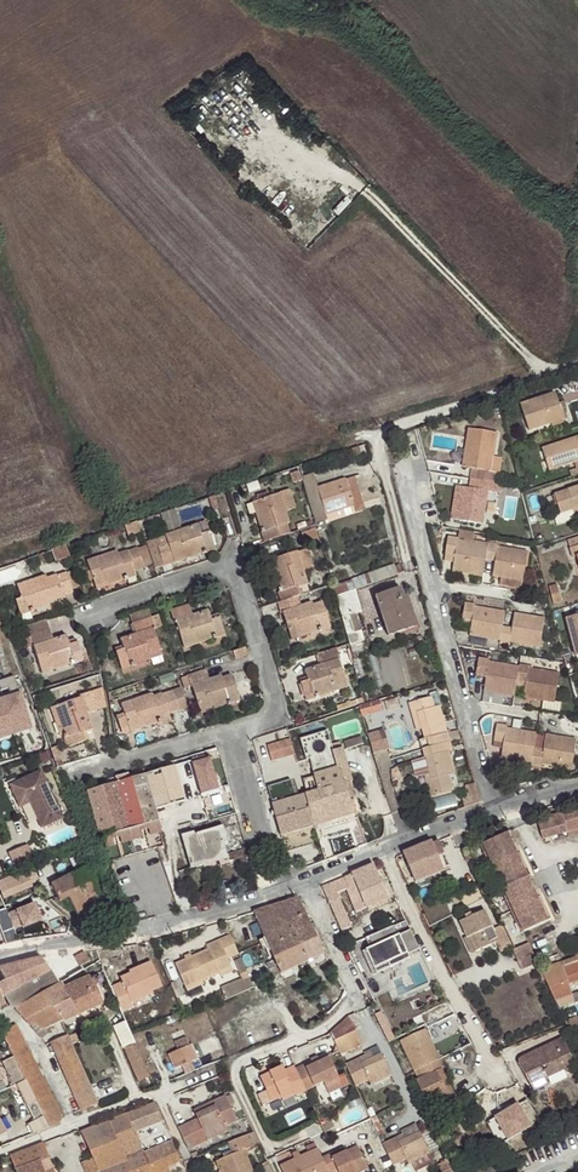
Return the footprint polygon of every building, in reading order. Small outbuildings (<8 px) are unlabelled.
[(565,409),(563,404),(559,405),(556,397),(556,394),(521,406),(530,432),(551,424),(563,421),(564,420),(561,411),(565,409)] [(565,429),(563,421),(551,424),(554,432),(565,429)] [(476,470),(475,480),(494,483),(495,473),(491,472),(498,434),(468,430),(462,467),(471,469),(476,470)] [(491,472),(495,473),(499,474),(502,459),(497,458),(502,435),(498,434),(491,472)] [(577,475),(577,437),(542,449),(542,451),(544,456),(549,472),(574,464),(577,475)] [(313,474),(302,477),(316,524),(320,523),(327,521),(325,515),(354,506),(354,507),(362,504),(354,477),(346,479),(345,478),(317,487),(313,474)] [(494,483),(475,480),(473,490),(468,489),(458,487),(453,520),(485,525),(487,516),(491,494),(492,494),(494,483)] [(497,493),(499,484),(494,483),(492,494),(491,494),(487,516),(495,516),(499,494),(497,493)] [(555,495),(561,515),(577,510),(577,488),(555,495)] [(290,490),(256,501),(259,511),(254,512),(265,543),(290,535),(287,525),(290,524),(286,511),(296,508),(290,490)] [(219,510),(214,496),(207,498),(212,512),(219,510)] [(259,511),(256,501),(251,502),(254,512),(259,511)] [(160,514),(167,535),(181,531),(174,509),(160,514)] [(561,515),(562,518),(572,515),(573,516),(577,514),(577,510),(561,515)] [(140,533),(136,522),(124,527),(127,536),(140,533)] [(316,524),(316,525),(321,543),(325,542),(321,526),(320,523),(316,524)] [(181,531),(167,535),(154,540),(154,541),(146,543),(146,546),(153,565),(154,569),(162,566),(164,567),(174,564),(173,560),(184,556),(185,560),(205,553),(206,555),(215,551),(209,533),(201,535),(198,525),(181,531)] [(313,547),(320,545),(316,529),(300,534),(303,542),(310,540),(313,547)] [(487,547),(488,543),(474,541),(475,534),(460,531),(458,539),(458,542),(487,547)] [(452,570),(483,576),(485,561),(487,547),(458,542),(458,539),(448,537),(445,554),(454,557),(454,564),(452,570)] [(577,547),(577,538),(567,541),(570,550),(577,547)] [(498,546),(488,543),(487,547),(485,561),(495,563),(493,577),(500,579),(499,586),(522,589),(527,554),(498,548),(498,546)] [(153,565),(146,546),(138,549),(144,568),(153,565)] [(570,550),(573,560),(577,558),(577,561),(577,547),(570,550)] [(277,593),(280,602),(298,597),(300,597),(297,588),(307,585),(303,573),(314,569),(307,548),(269,561),(279,593),(277,593)] [(144,568),(138,549),(128,552),(127,551),(117,554),(116,552),(87,562),(95,586),(107,582),(108,586),(136,577),(134,572),(144,568)] [(444,562),(454,564),(454,557),(445,554),(444,562)] [(174,564),(185,560),(184,556),(173,560),(174,564)] [(452,573),(482,579),(483,576),(452,570),(452,573)] [(74,571),(66,573),(71,589),(80,587),(74,571)] [(330,576),(336,596),(354,590),(351,581),(348,572),(330,576)] [(71,589),(66,573),(46,580),(45,576),(17,585),(21,599),(16,601),(21,616),(50,606),(50,603),(47,599),(62,595),(62,596),(73,593),(71,589)] [(354,590),(367,586),(363,577),(351,581),(354,590)] [(107,582),(95,586),(98,593),(109,589),(108,586),(107,582)] [(354,590),(336,596),(342,618),(361,613),(354,590)] [(399,599),(395,590),(374,596),(388,636),(407,630),(408,633),(419,629),(416,619),(410,622),(406,609),(412,607),(408,596),(402,598),(402,597),(399,599)] [(562,602),(559,590),(550,592),(554,605),(562,602)] [(47,599),(50,603),(63,599),(62,597),(62,596),(62,595),(47,599)] [(316,619),(326,616),(322,602),(313,604),(312,602),(301,606),(298,597),(280,602),(278,603),(281,613),(282,613),(290,636),(301,633),(303,637),(320,631),(316,619)] [(503,627),(505,612),(475,607),(475,606),(465,604),(462,621),(472,623),(470,637),(500,642),(503,627)] [(188,605),(170,611),(173,622),(175,622),(183,645),(194,641),(195,645),(217,638),(212,620),(208,611),(192,616),(188,605)] [(410,622),(416,619),(412,607),(406,609),(410,622)] [(121,669),(150,660),(148,656),(161,652),(153,629),(160,627),(157,616),(151,618),(148,610),(129,616),(135,635),(119,640),(123,650),(116,653),(121,669)] [(500,642),(500,645),(510,646),(511,644),(540,648),(545,620),(514,614),(512,629),(503,627),(500,642)] [(330,628),(326,616),(316,619),(320,631),(330,628)] [(565,620),(577,658),(577,617),(565,620)] [(220,618),(212,620),(217,638),(225,635),(220,618)] [(30,636),(49,629),(46,622),(27,627),(30,636)] [(53,640),(49,629),(30,636),(31,637),(24,639),(27,648),(33,647),(43,674),(73,665),(74,667),(83,664),(76,643),(69,646),(68,641),(65,636),(53,640)] [(364,641),(361,632),(347,636),(349,644),(364,641)] [(247,656),(245,648),(232,652),(234,660),(247,656)] [(335,687),(346,684),(338,661),(340,660),(337,649),(317,655),(321,666),(304,671),(307,681),(301,683),(306,701),(336,691),(335,687)] [(484,692),(514,697),(516,689),(516,683),(519,668),(490,663),(490,661),(480,659),(476,676),(486,678),(484,692)] [(533,667),(519,665),(519,668),(516,683),(526,685),(525,690),(524,699),(543,702),(542,710),(559,713),(561,703),(555,702),(560,674),(533,670),(533,667)] [(192,687),(200,710),(210,707),(211,710),(239,702),(231,676),(221,679),(220,676),(211,679),(208,670),(180,679),(184,690),(192,687)] [(0,681),(3,690),(17,685),(14,676),(0,681)] [(102,688),(91,692),(98,711),(106,709),(102,688)] [(180,689),(172,692),(179,713),(187,711),(180,689)] [(365,694),(367,704),(377,701),(374,691),(365,694)] [(91,692),(79,697),(80,699),(53,708),(63,736),(67,748),(85,741),(82,734),(87,732),(93,730),(88,715),(98,711),(91,692)] [(151,695),(120,705),(122,713),(116,715),(120,730),(128,728),(129,729),(139,726),(141,730),(156,725),(171,721),(169,716),(179,713),(172,692),(152,698),(151,695)] [(20,695),(3,700),(14,733),(30,728),(20,695)] [(409,704),(414,721),(419,720),(422,731),(424,739),(419,741),(421,750),(450,742),(441,707),(435,708),(433,698),(409,704)] [(0,701),(0,738),(14,733),(3,700),(0,701)] [(364,714),(383,709),(381,702),(362,707),(364,714)] [(53,708),(47,710),(56,739),(63,736),(53,708)] [(534,748),(536,734),(508,729),(508,727),(497,725),(494,742),(503,745),(501,758),(531,763),(534,748)] [(128,728),(120,730),(122,735),(130,732),(131,733),(141,730),(139,726),(129,729),(128,728)] [(370,732),(373,751),(389,749),(386,729),(370,732)] [(306,760),(309,759),(323,755),(334,752),(327,732),(300,739),(306,760)] [(545,735),(536,734),(534,748),(543,750),(545,735)] [(531,763),(531,769),(541,771),(543,765),(572,770),(576,740),(545,735),(543,750),(534,748),(531,763)] [(362,739),(351,742),(353,748),(364,744),(362,739)] [(294,756),(290,740),(268,747),(273,762),(294,756)] [(346,750),(353,748),(351,742),(344,744),(346,750)] [(453,751),(450,742),(421,750),(423,758),(416,760),(414,762),(413,764),(417,777),(424,775),(430,798),(454,791),(450,775),(455,774),(449,752),(453,751)] [(342,750),(334,752),(323,755),(327,772),(315,776),(319,791),(335,786),(341,805),(352,802),(346,784),(351,782),(352,782),(342,750)] [(56,751),(51,753),(57,768),(63,767),(61,759),(59,759),(56,751)] [(327,772),(323,755),(309,759),(312,769),(315,776),(327,772)] [(211,760),(193,765),(201,797),(220,792),(211,760)] [(172,766),(144,775),(155,808),(183,801),(172,766)] [(17,795),(27,790),(31,799),(41,825),(63,817),(44,768),(12,781),(17,795)] [(349,822),(358,819),(354,802),(352,802),(341,805),(335,786),(319,791),(315,776),(312,769),(301,771),(307,793),(305,794),(306,796),(310,810),(315,826),(323,824),(328,823),(329,827),(333,839),(353,834),(349,822)] [(155,808),(144,775),(82,792),(99,838),(110,835),(146,824),(158,821),(155,808)] [(272,806),(276,820),(310,810),(306,796),(297,798),(291,780),(267,786),(273,805),(272,806)] [(356,801),(351,782),(346,784),(352,802),(354,802),(356,801)] [(471,806),(479,802),(475,787),(465,790),(471,806)] [(27,790),(17,795),(20,803),(31,799),(27,790)] [(232,801),(229,792),(222,793),(225,803),(232,801)] [(225,816),(236,813),(232,801),(225,803),(222,804),(225,816)] [(310,810),(276,820),(281,836),(315,826),(310,810)] [(561,814),(567,833),(577,830),(577,810),(561,814)] [(537,821),(543,840),(567,833),(561,814),(537,821)] [(161,831),(158,821),(146,824),(149,834),(161,831)] [(140,831),(147,829),(146,824),(110,835),(111,839),(119,837),(120,843),(142,837),(140,831)] [(195,833),(181,837),(190,867),(191,869),(203,866),(202,862),(228,855),(225,845),(228,844),(223,828),(195,836),(195,833)] [(507,835),(548,923),(552,921),(510,834),(507,835)] [(103,848),(113,845),(111,839),(110,835),(99,838),(103,848)] [(523,922),(528,933),(548,923),(507,835),(486,845),(491,855),(488,857),(489,857),(486,859),(496,881),(499,879),(502,878),(512,899),(509,900),(509,901),(506,902),(516,924),(519,923),(520,923),(523,922)] [(432,878),(445,872),(439,857),(433,844),(432,842),(403,853),(416,884),(432,878)] [(439,842),(433,844),(439,857),(444,855),(439,842)] [(318,858),(324,856),(321,845),(314,847),(318,858)] [(480,848),(486,859),(489,857),(488,857),(491,855),(486,845),(480,848)] [(228,855),(202,862),(204,867),(229,860),(228,855)] [(388,899),(373,865),(322,887),(327,898),(349,889),(356,886),(359,893),(352,896),(348,898),(355,913),(388,899)] [(87,867),(74,873),(83,890),(68,897),(70,900),(77,915),(91,909),(87,901),(99,895),(87,867)] [(0,882),(0,890),(2,894),(18,888),(37,880),(32,869),(0,882)] [(83,890),(74,873),(51,884),(59,902),(68,897),(83,890)] [(432,878),(416,884),(420,893),(436,887),(432,878)] [(496,881),(506,902),(509,901),(509,900),(512,899),(502,878),(499,879),(496,881)] [(356,886),(349,889),(352,896),(359,893),(356,886)] [(18,888),(2,894),(3,898),(20,892),(18,888)] [(462,902),(459,894),(451,897),(449,892),(441,895),(445,905),(453,902),(454,905),(462,902)] [(276,905),(284,923),(307,915),(299,898),(276,905)] [(329,903),(342,931),(352,926),(339,899),(329,903)] [(9,914),(16,929),(24,926),(25,928),(43,921),(36,903),(9,914)] [(276,905),(253,913),(261,932),(284,923),(276,905)] [(485,912),(460,924),(467,938),(469,937),(476,953),(498,943),(500,947),(502,947),(504,952),(512,948),(502,927),(494,931),(485,912)] [(284,923),(292,943),(316,933),(307,915),(284,923)] [(516,924),(522,935),(528,933),(523,922),(520,923),(519,923),(516,924)] [(270,951),(292,943),(284,923),(261,932),(265,939),(259,941),(263,949),(268,947),(270,951)] [(388,931),(367,940),(370,946),(363,949),(375,976),(415,959),(413,955),(420,952),(412,932),(392,941),(388,931)] [(316,933),(292,943),(302,965),(325,954),(316,933)] [(238,954),(230,936),(208,946),(209,950),(175,964),(186,988),(203,981),(219,974),(232,968),(228,959),(238,954)] [(467,938),(464,939),(472,955),(476,953),(469,937),(467,938)] [(302,965),(292,943),(270,951),(274,960),(267,964),(273,978),(280,975),(280,976),(302,965)] [(534,955),(529,945),(516,950),(514,951),(519,962),(521,961),(534,955)] [(89,961),(84,952),(75,956),(80,966),(89,961)] [(559,960),(569,986),(577,983),(577,953),(559,960)] [(538,964),(534,955),(521,961),(524,970),(538,964)] [(80,966),(75,956),(62,964),(69,978),(83,970),(80,966)] [(42,958),(0,967),(0,1007),(6,1005),(3,999),(6,998),(12,1007),(41,1038),(50,1034),(48,1028),(61,1022),(41,994),(59,983),(42,958)] [(569,986),(559,960),(539,967),(556,1002),(572,996),(569,986)] [(111,987),(122,1014),(133,1009),(131,1004),(145,998),(144,995),(153,991),(161,988),(151,962),(132,970),(133,972),(129,974),(119,978),(121,982),(111,987)] [(123,1050),(135,1044),(100,964),(90,971),(123,1050)] [(233,973),(232,968),(219,974),(221,977),(233,973)] [(250,981),(246,972),(240,975),(244,984),(250,981)] [(89,978),(76,983),(90,1010),(101,1005),(89,978)] [(203,981),(186,988),(187,992),(205,985),(203,981)] [(41,994),(61,1022),(79,1015),(63,988),(59,983),(41,994)] [(76,983),(63,988),(79,1015),(90,1010),(76,983)] [(223,995),(226,1000),(237,996),(235,990),(223,995)] [(131,1004),(133,1009),(133,1011),(157,1001),(153,991),(144,995),(145,998),(131,1004)] [(426,992),(384,1009),(392,1029),(434,1012),(426,992)] [(565,1021),(574,1038),(577,1037),(577,1017),(565,1021)] [(28,1087),(49,1127),(60,1122),(60,1120),(63,1118),(15,1026),(1,1033),(12,1055),(18,1068),(25,1080),(28,1087)] [(436,1027),(426,1031),(431,1042),(441,1037),(436,1027)] [(400,1042),(414,1072),(440,1060),(431,1042),(426,1031),(425,1030),(400,1042)] [(356,1032),(334,1042),(341,1056),(362,1046),(356,1032)] [(80,1111),(98,1103),(67,1036),(49,1043),(80,1111)] [(519,1066),(535,1091),(549,1084),(547,1080),(542,1069),(547,1067),(548,1070),(549,1070),(563,1063),(568,1073),(577,1068),(564,1039),(544,1048),(541,1055),(536,1057),(534,1053),(522,1059),(521,1059),(520,1059),(520,1060),(519,1060),(519,1061),(519,1062),(519,1063),(519,1064),(519,1065),(519,1066)] [(149,1077),(135,1044),(123,1050),(138,1082),(149,1077)] [(175,1069),(198,1059),(191,1045),(168,1055),(175,1069)] [(365,1056),(345,1065),(355,1087),(369,1081),(371,1086),(392,1076),(378,1047),(364,1054),(365,1056)] [(542,1050),(543,1049),(534,1053),(536,1057),(541,1055),(541,1054),(541,1053),(541,1052),(541,1051),(542,1050)] [(305,1065),(299,1068),(309,1091),(324,1084),(329,1095),(344,1088),(329,1053),(318,1058),(320,1063),(314,1065),(307,1069),(305,1065)] [(7,1073),(18,1068),(12,1055),(0,1060),(7,1073)] [(320,1063),(318,1058),(318,1057),(311,1059),(314,1065),(320,1063)] [(440,1060),(414,1072),(417,1079),(416,1080),(430,1109),(440,1105),(451,1099),(438,1071),(442,1069),(443,1068),(440,1060)] [(309,1091),(299,1068),(295,1069),(294,1066),(285,1070),(283,1066),(260,1077),(267,1091),(272,1102),(281,1097),(281,1098),(293,1093),(295,1096),(295,1097),(309,1091)] [(542,1069),(547,1080),(553,1077),(549,1070),(548,1070),(547,1067),(542,1069)] [(15,1085),(25,1080),(18,1068),(7,1073),(13,1086),(15,1085)] [(455,1097),(442,1069),(438,1071),(451,1099),(455,1097)] [(28,1087),(25,1080),(15,1085),(18,1091),(28,1087)] [(37,1133),(49,1127),(28,1087),(18,1091),(34,1122),(32,1123),(37,1133)] [(272,1102),(267,1091),(258,1095),(264,1106),(272,1102)] [(283,1101),(295,1096),(293,1093),(281,1098),(283,1101)] [(195,1115),(197,1119),(208,1141),(228,1132),(226,1128),(238,1122),(226,1096),(214,1102),(215,1105),(195,1115)] [(215,1105),(214,1102),(194,1111),(195,1115),(215,1105)] [(184,1169),(172,1142),(150,1151),(139,1129),(163,1120),(155,1103),(93,1127),(84,1136),(94,1158),(100,1171),(103,1171),(105,1171),(177,1171),(184,1169)] [(440,1105),(430,1109),(434,1118),(443,1114),(440,1105)] [(187,1124),(197,1146),(208,1141),(197,1119),(187,1124)] [(187,1124),(178,1128),(189,1151),(197,1146),(187,1124)] [(84,1136),(93,1127),(82,1131),(84,1136)] [(520,1132),(496,1142),(502,1154),(525,1144),(520,1132)] [(254,1133),(228,1143),(231,1151),(232,1155),(224,1158),(218,1161),(223,1171),(253,1171),(245,1151),(260,1145),(254,1133)] [(382,1145),(393,1167),(406,1161),(409,1165),(430,1155),(420,1133),(411,1137),(406,1140),(403,1135),(382,1145)] [(44,1144),(10,1157),(16,1171),(55,1171),(44,1144)] [(322,1158),(329,1171),(336,1171),(338,1171),(362,1171),(368,1170),(358,1147),(346,1153),(332,1159),(330,1155),(322,1158)] [(318,1149),(301,1157),(290,1163),(280,1167),(282,1171),(329,1171),(322,1158),(318,1149)] [(330,1155),(332,1159),(346,1153),(343,1149),(330,1155)] [(290,1163),(301,1157),(298,1152),(288,1157),(290,1163)] [(94,1158),(82,1163),(86,1171),(100,1171),(94,1158)] [(475,1160),(462,1165),(465,1171),(466,1171),(478,1168),(475,1160)] [(447,1161),(436,1166),(438,1171),(453,1171),(447,1161)]
